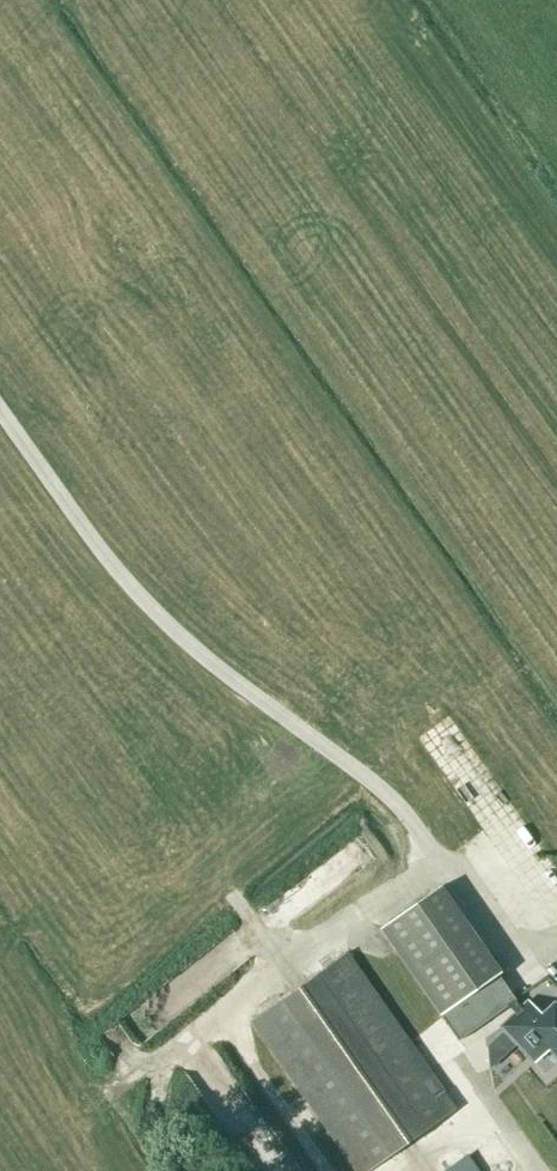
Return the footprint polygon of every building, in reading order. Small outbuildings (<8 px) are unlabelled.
[(499,772),(482,782),(483,784),(463,796),(537,923),(556,912),(556,872),(499,772)] [(381,928),(459,1040),(508,1005),(515,1012),(501,1025),(529,1056),(538,1048),(542,1053),(548,1048),(556,1058),(556,1008),(553,1004),(541,1015),(528,1001),(521,1007),(515,1001),(497,975),(500,973),(440,886),(381,928)] [(251,1020),(357,1170),(366,1170),(456,1109),(347,953),(251,1020)] [(445,1170),(468,1170),(461,1160),(445,1170)]
